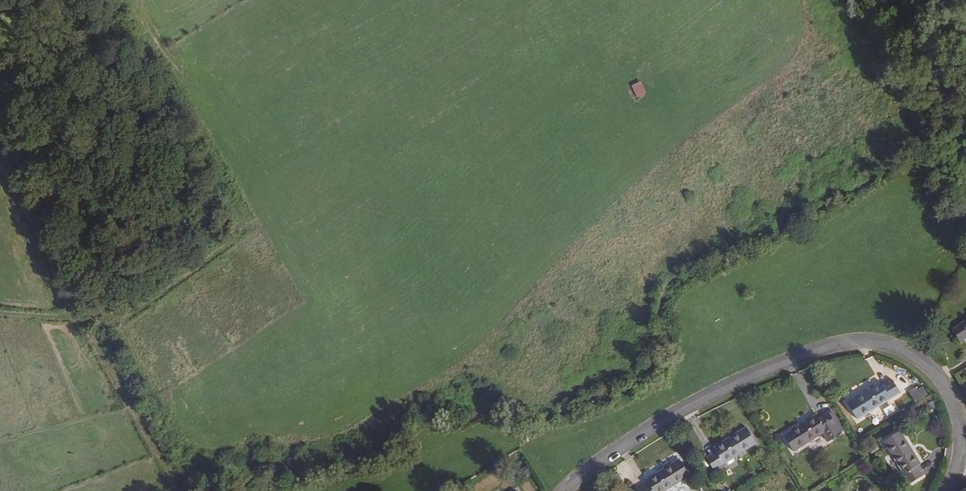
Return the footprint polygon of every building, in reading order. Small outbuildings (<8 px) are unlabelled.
[(640,81),(631,86),(636,98),(646,94),(640,81)] [(952,329),(961,342),(965,339),(965,320),(952,329)] [(881,382),(848,402),(858,420),(901,393),(893,380),(883,386),(881,382)] [(916,388),(909,392),(916,402),(928,394),(923,386),(918,390),(916,388)] [(817,414),(783,435),(794,452),(837,425),(829,412),(820,418),(817,414)] [(747,428),(713,448),(716,452),(706,457),(715,471),(757,444),(747,428)] [(901,431),(884,441),(910,485),(923,476),(917,466),(921,464),(901,431)] [(646,480),(649,484),(639,490),(640,490),(679,490),(682,489),(678,484),(690,476),(680,459),(646,480)]
